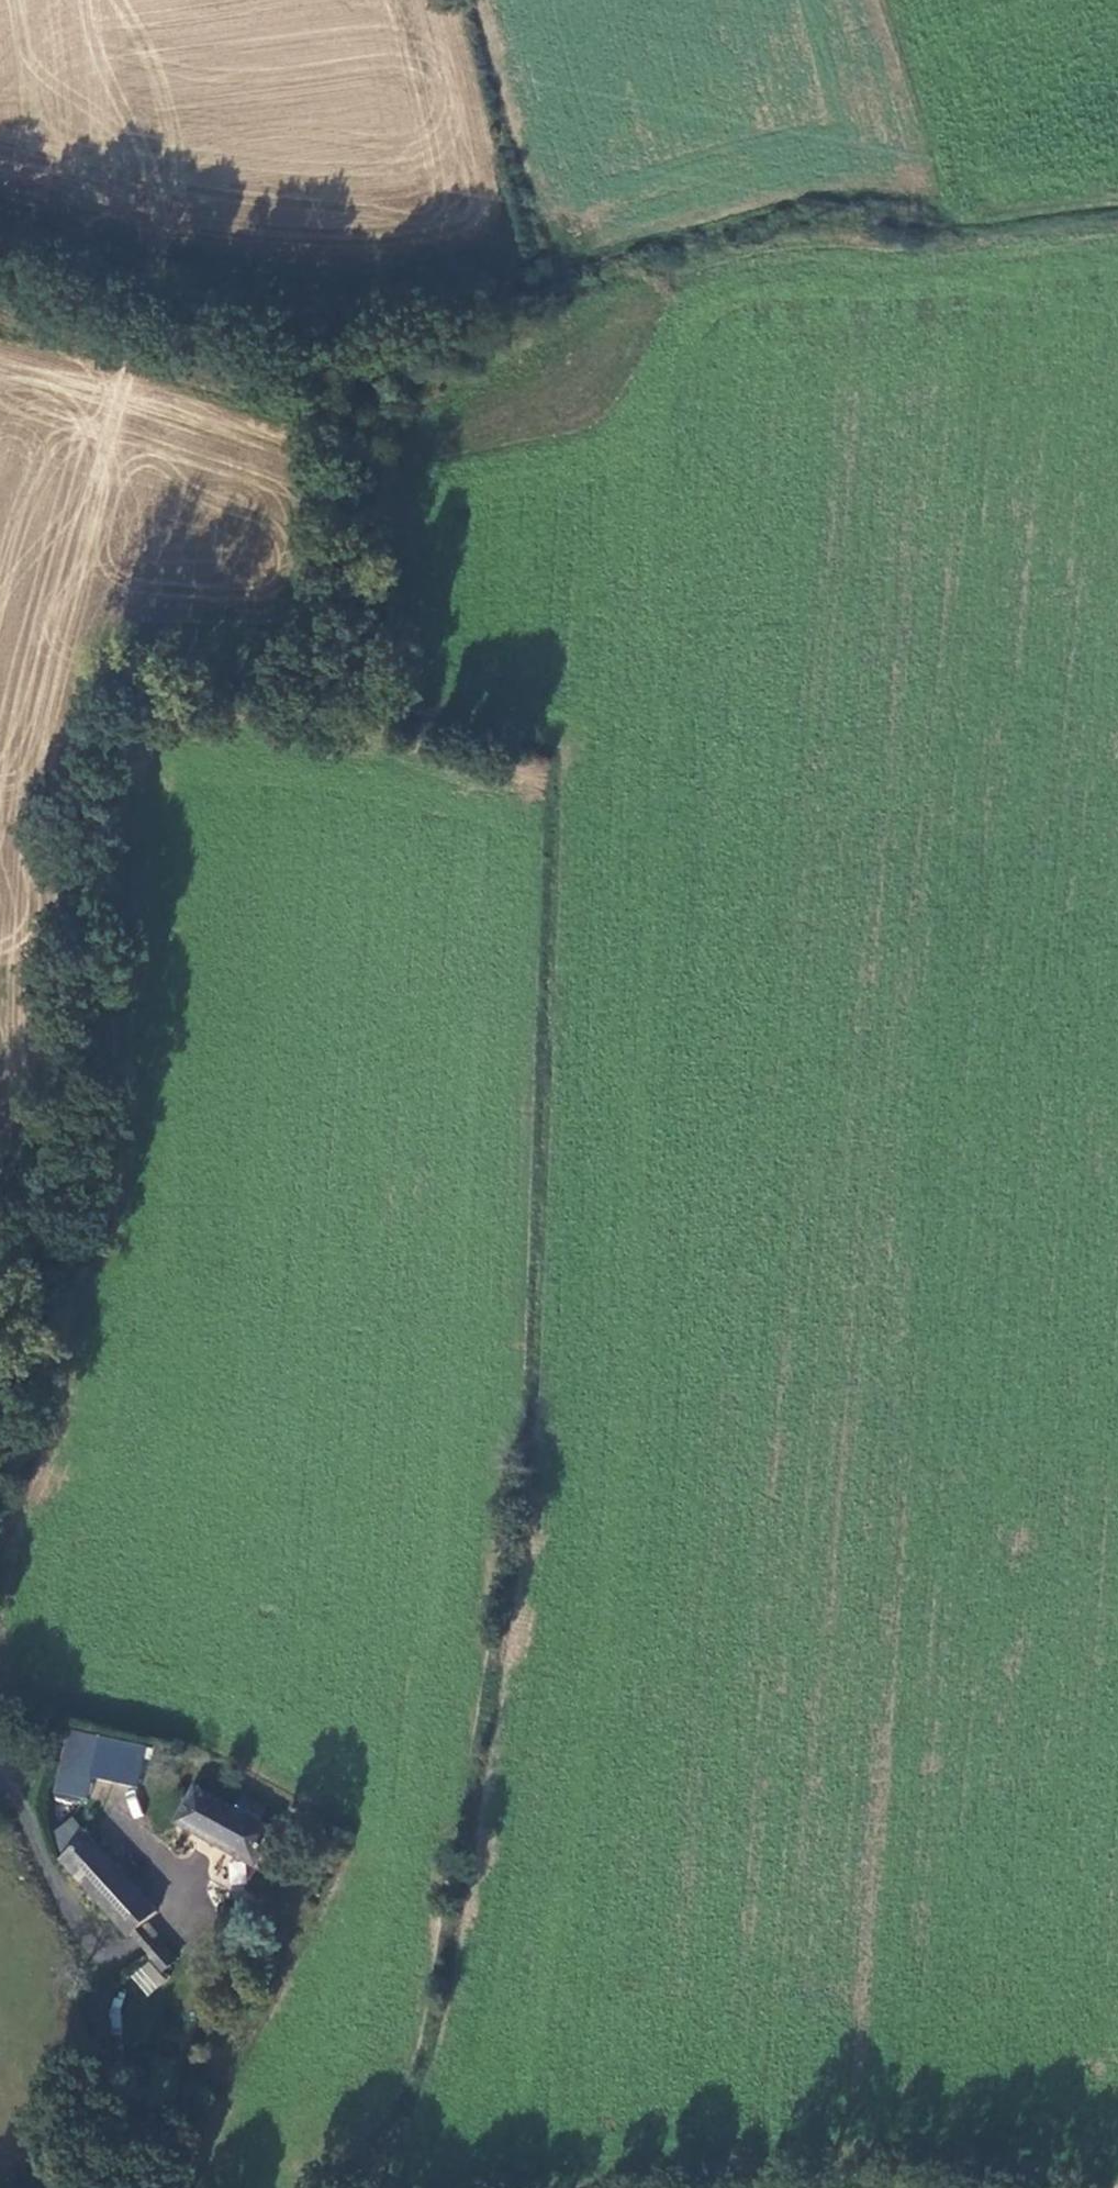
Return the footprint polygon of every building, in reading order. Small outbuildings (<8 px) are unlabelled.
[(7,1280),(10,1250),(0,1250),(0,1280),(7,1280)] [(144,1733),(66,1715),(52,1777),(84,1784),(89,1763),(135,1774),(144,1733)] [(158,1774),(140,1806),(149,1816),(242,1870),(264,1834),(247,1825),(250,1809),(233,1801),(224,1812),(158,1774)] [(60,1880),(118,1940),(144,1916),(76,1841),(49,1864),(51,1870),(60,1880)] [(174,1949),(157,1931),(146,1941),(162,1958),(174,1949)] [(160,1963),(143,1944),(132,1954),(148,1972),(160,1963)]
